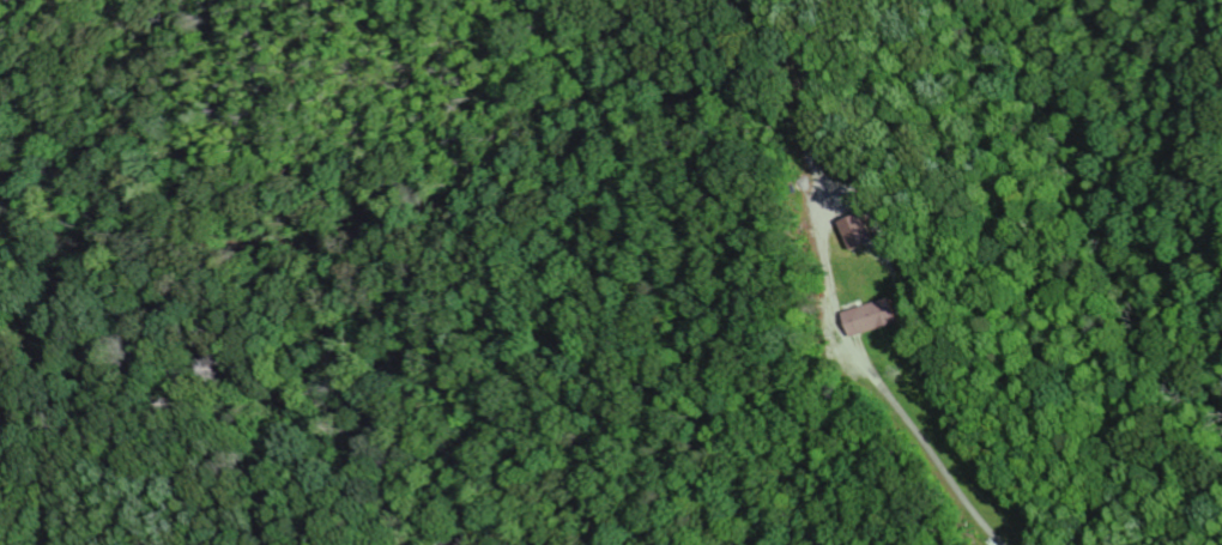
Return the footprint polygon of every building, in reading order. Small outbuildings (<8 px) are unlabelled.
[(893,242),(881,214),(856,224),(868,252),(893,242)] [(864,339),(916,323),(908,298),(857,314),(864,339)]
